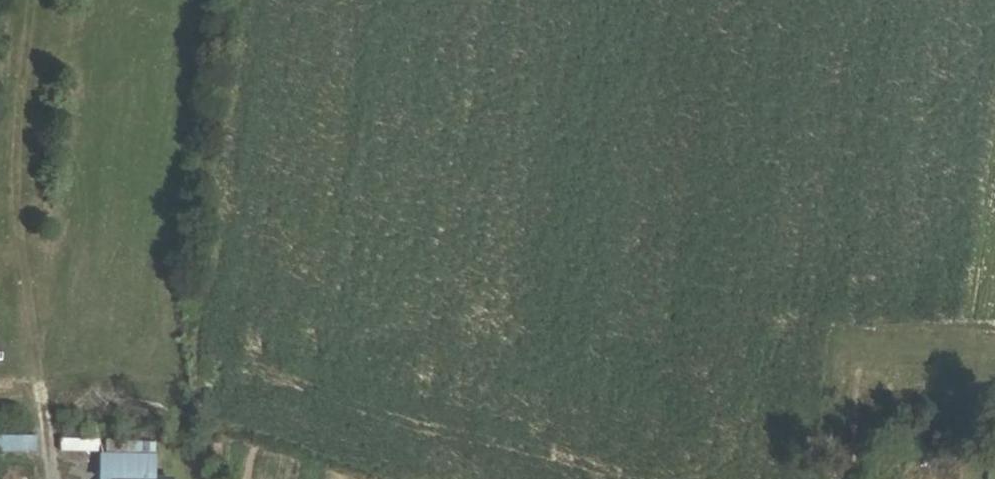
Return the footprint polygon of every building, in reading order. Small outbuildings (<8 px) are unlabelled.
[(134,457),(134,441),(105,440),(105,457),(134,457)] [(153,458),(134,457),(105,457),(102,457),(101,478),(153,478),(153,458)]
